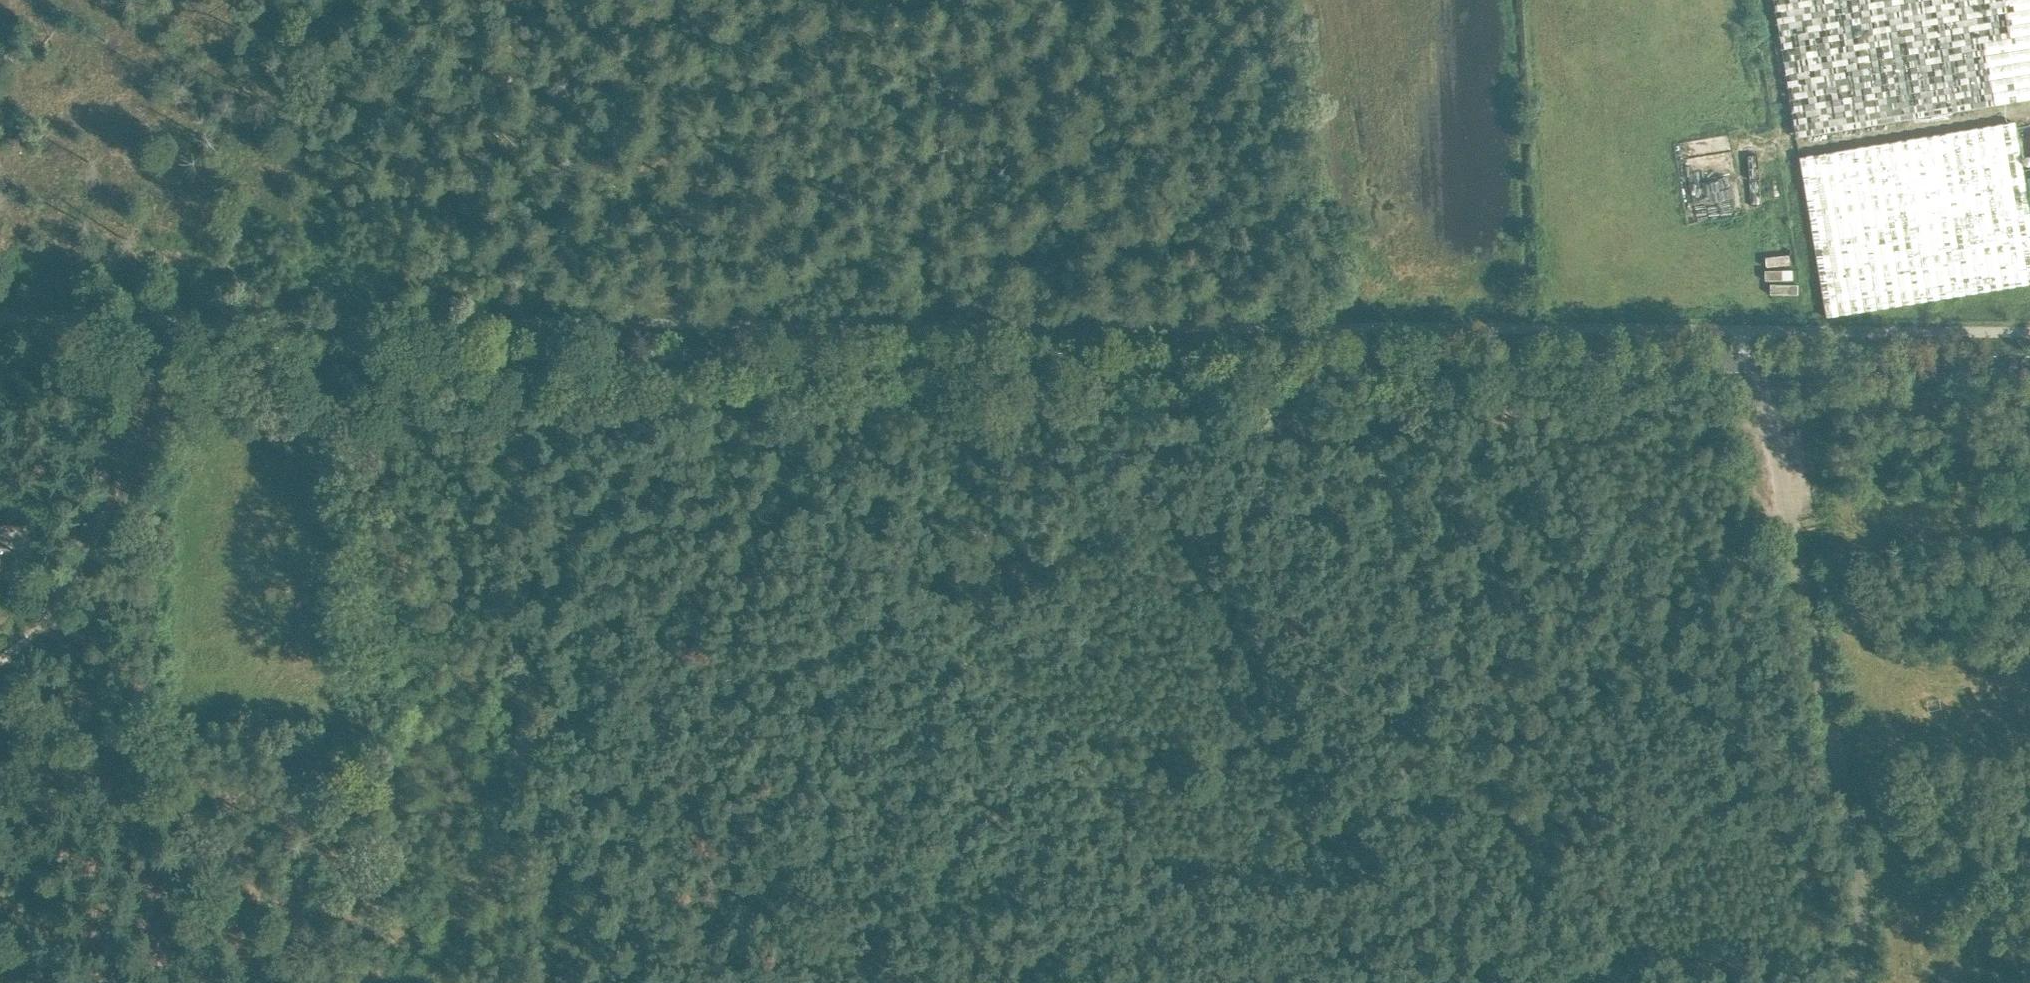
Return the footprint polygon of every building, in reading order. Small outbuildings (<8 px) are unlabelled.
[(1797,136),(1996,103),(2029,98),(2029,0),(1774,0),(1797,136)] [(1995,124),(1800,156),(1826,316),(2029,283),(2029,212),(2015,121),(1995,124)] [(1725,174),(1685,182),(1691,211),(1731,203),(1725,174)]
